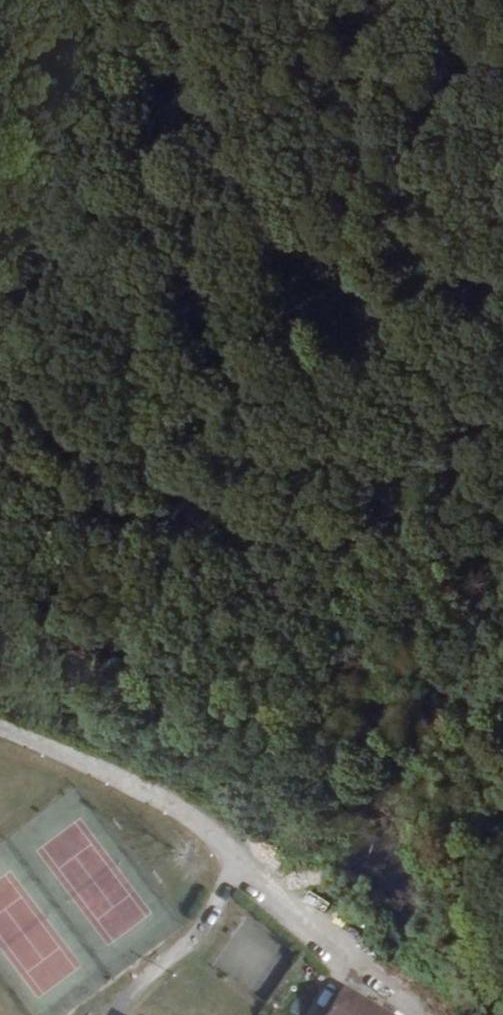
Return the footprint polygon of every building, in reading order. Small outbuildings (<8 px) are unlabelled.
[(348,985),(331,1014),(383,1014),(387,1007),(348,985)] [(383,1014),(402,1014),(387,1007),(383,1014)]
